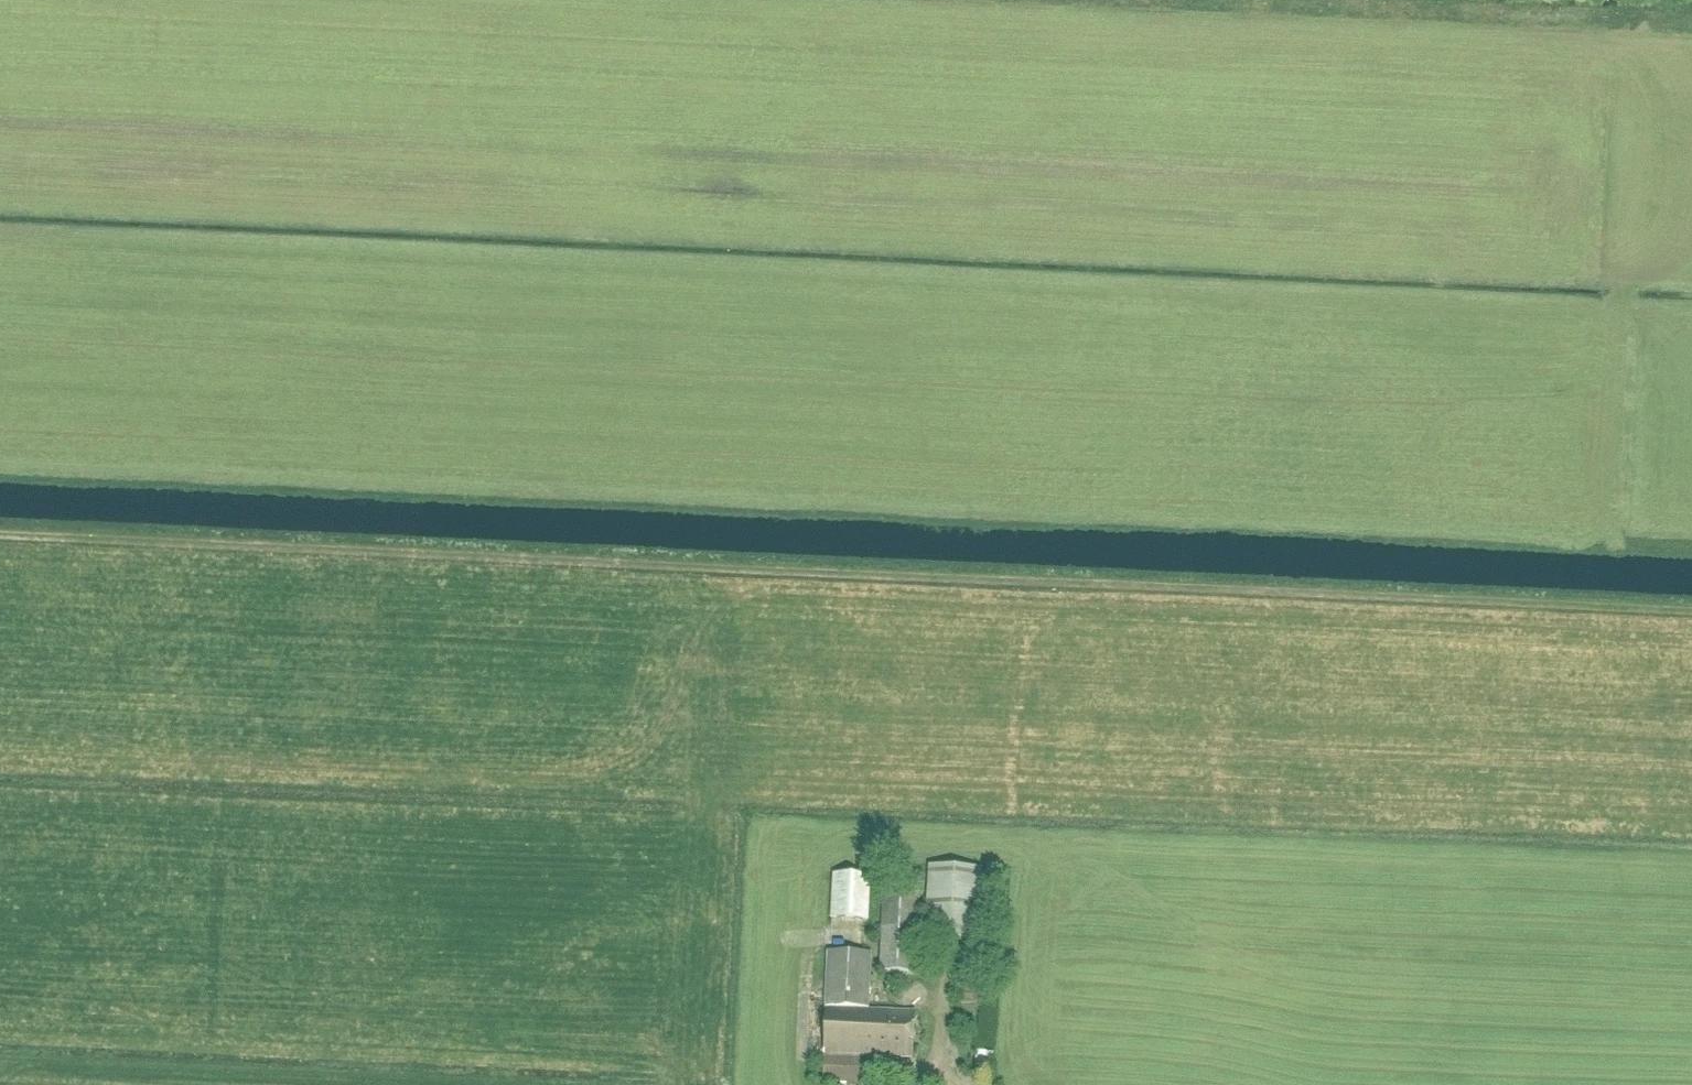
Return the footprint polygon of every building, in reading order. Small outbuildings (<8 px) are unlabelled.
[(929,867),(924,938),(978,941),(982,870),(929,867)] [(831,919),(869,922),(871,878),(833,875),(831,919)] [(883,888),(879,972),(916,975),(920,890),(883,888)] [(823,1084),(856,1084),(863,1084),(864,1061),(880,1062),(880,1058),(912,1059),(913,1013),(868,1011),(870,955),(827,953),(825,1010),(823,1059),(824,1059),(823,1084)]
